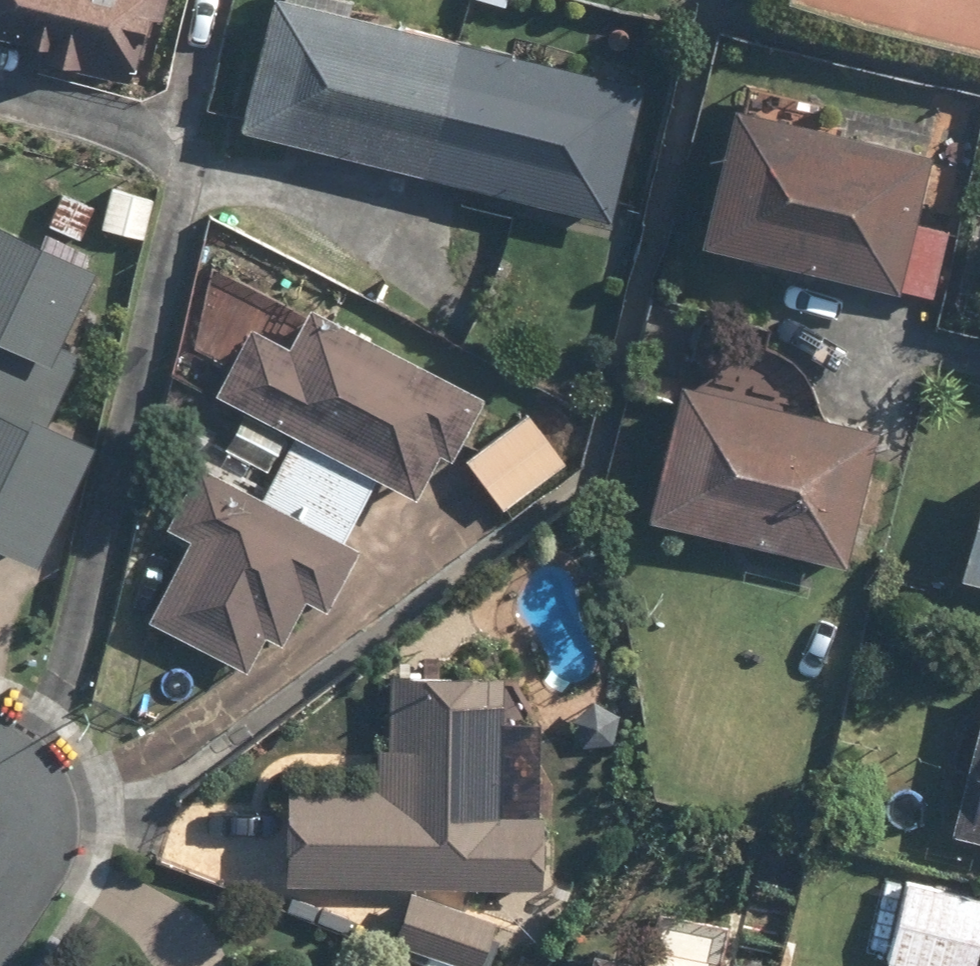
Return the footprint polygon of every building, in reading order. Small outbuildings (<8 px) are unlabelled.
[(144,84),(165,0),(0,0),(0,48),(144,84)] [(258,2),(228,139),(608,222),(638,86),(347,22),(352,1),(347,0),(259,0),(258,2)] [(941,230),(909,224),(924,152),(714,108),(686,243),(928,293),(941,230)] [(109,182),(97,231),(144,243),(156,194),(109,182)] [(40,370),(86,274),(0,233),(0,556),(27,569),(82,453),(38,432),(62,381),(40,370)] [(445,458),(477,392),(207,263),(190,385),(241,410),(221,450),(267,472),(257,492),(194,462),(161,529),(182,539),(142,621),(245,670),(260,638),(277,646),(299,600),(318,610),(350,544),(342,540),(371,479),(412,499),(434,453),(445,458)] [(762,339),(667,386),(638,524),(842,567),(871,428),(818,417),(818,414),(817,410),(816,407),(815,403),(814,400),(813,397),(812,393),(811,390),(809,387),(808,384),(806,381),(804,378),(802,375),(800,372),(798,369),(796,366),(794,364),(791,361),(789,359),(786,356),(784,354),(781,351),(778,349),(776,347),(773,345),(770,344),(766,342),(763,340),(762,339)] [(558,463),(520,412),(460,457),(498,508),(558,463)] [(979,463),(950,582),(979,590),(979,463)] [(538,814),(500,813),(503,680),(383,678),(380,783),(284,781),(282,884),(405,887),(536,891),(538,814)] [(947,835),(979,843),(979,695),(947,835)] [(884,876),(865,964),(872,965),(970,965),(979,921),(979,897),(884,876)] [(405,887),(386,945),(451,965),(481,965),(496,917),(405,887)] [(580,958),(578,965),(725,965),(732,930),(662,917),(654,960),(582,947),(580,958)]
